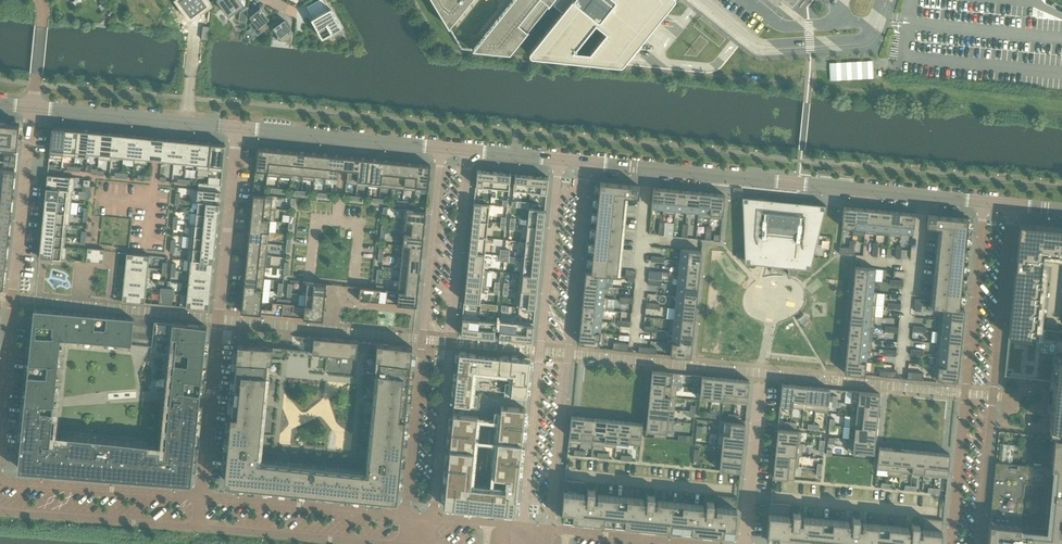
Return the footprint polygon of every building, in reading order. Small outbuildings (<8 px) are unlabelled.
[(174,4),(179,0),(191,16),(199,10),(207,4),(204,0),(171,0),(174,4)] [(229,16),(245,4),(242,0),(217,0),(229,16)] [(341,26),(339,22),(326,0),(318,0),(309,5),(313,13),(315,17),(313,18),(311,19),(312,21),(320,34),(322,38),(342,27),(341,26)] [(442,16),(449,27),(450,27),(449,26),(450,26),(462,11),(471,0),(432,0),(442,16)] [(479,42),(474,48),(473,49),(473,48),(473,49),(480,50),(506,53),(510,53),(513,49),(514,48),(553,0),(513,0),(479,42)] [(559,1),(565,7),(567,9),(534,49),(533,51),(534,53),(534,55),(535,56),(571,60),(622,65),(624,65),(625,65),(626,64),(627,63),(674,0),(557,0),(559,1)] [(253,21),(249,24),(258,35),(268,26),(265,22),(269,19),(260,8),(250,17),(253,21)] [(278,37),(279,37),(278,40),(292,41),(293,30),(285,19),(274,27),(279,34),(278,37)] [(830,81),(874,79),(874,73),(873,61),(829,63),(830,70),(830,81)] [(0,122),(0,147),(17,148),(18,140),(19,124),(12,124),(11,124),(5,123),(4,123),(1,123),(0,122)] [(66,129),(52,128),(49,158),(63,159),(64,150),(66,129)] [(64,150),(75,152),(78,130),(66,129),(64,150)] [(75,152),(87,153),(90,131),(78,130),(75,152)] [(87,153),(99,154),(101,132),(90,131),(87,153)] [(99,154),(111,155),(113,134),(101,132),(99,154)] [(111,155),(123,156),(125,135),(113,134),(111,155)] [(123,156),(135,158),(137,136),(125,135),(123,156)] [(135,158),(147,159),(149,137),(137,136),(135,158)] [(152,159),(161,160),(163,139),(155,138),(149,137),(147,159),(152,159)] [(161,160),(174,161),(176,140),(163,139),(161,160)] [(174,161),(186,163),(188,141),(176,140),(174,161)] [(186,163),(198,164),(200,142),(188,141),(186,163)] [(198,164),(209,165),(212,143),(200,142),(198,164)] [(212,143),(209,165),(223,166),(225,145),(212,143)] [(255,170),(268,171),(270,149),(258,148),(255,170)] [(268,171),(279,173),(282,150),(270,149),(268,171)] [(16,163),(17,152),(0,150),(0,161),(16,163)] [(279,173),(291,174),(293,152),(282,150),(279,173)] [(291,174),(303,175),(305,153),(293,152),(291,174)] [(303,175),(315,176),(317,154),(305,153),(303,175)] [(315,176),(326,177),(328,155),(317,154),(315,176)] [(338,169),(343,169),(344,157),(340,156),(328,155),(326,177),(337,178),(338,169)] [(346,179),(357,180),(360,158),(348,157),(344,157),(343,169),(347,170),(346,179)] [(357,180),(369,182),(371,159),(360,158),(357,180)] [(369,182),(381,183),(383,161),(371,159),(369,182)] [(381,183),(392,184),(395,162),(383,161),(381,183)] [(392,184),(404,185),(406,163),(395,162),(392,184)] [(418,164),(406,163),(404,185),(403,190),(415,192),(416,186),(418,164)] [(418,164),(416,186),(428,187),(430,165),(418,164)] [(14,183),(15,171),(0,169),(0,182),(14,183)] [(477,170),(475,186),(476,186),(492,188),(494,172),(493,172),(486,171),(477,170)] [(494,172),(492,188),(509,189),(510,174),(510,173),(509,173),(502,173),(494,172)] [(47,174),(46,188),(69,190),(70,177),(47,174)] [(515,174),(513,190),(529,191),(530,191),(532,176),(523,175),(516,174),(515,174)] [(529,191),(529,194),(546,196),(547,193),(548,177),(540,176),(532,176),(530,191),(529,191)] [(12,195),(14,183),(0,182),(0,194),(12,195)] [(606,274),(606,275),(617,276),(625,196),(638,197),(640,186),(600,182),(591,272),(606,274)] [(204,183),(204,187),(198,187),(198,189),(220,191),(221,185),(211,184),(204,183)] [(46,188),(45,199),(66,202),(67,191),(69,191),(69,190),(46,188)] [(651,208),(663,209),(665,189),(653,188),(651,208)] [(191,201),(198,202),(219,204),(220,191),(198,189),(192,189),(191,201)] [(663,209),(675,210),(677,190),(665,189),(663,209)] [(675,210),(687,211),(689,191),(677,190),(675,210)] [(687,211),(698,213),(700,192),(689,191),(687,211)] [(698,213),(710,214),(712,193),(700,192),(698,213)] [(712,193),(710,214),(722,215),(724,195),(712,193)] [(11,207),(12,195),(0,194),(0,206),(11,207)] [(253,194),(252,206),(271,208),(273,196),(260,195),(253,194)] [(742,196),(742,205),(743,205),(744,212),(742,220),(745,228),(744,236),(746,244),(744,252),(745,252),(747,262),(757,263),(758,262),(763,262),(764,254),(787,256),(788,269),(798,270),(798,267),(808,268),(812,259),(813,250),(816,243),(817,235),(821,228),(820,220),(823,213),(824,213),(826,205),(809,203),(809,204),(804,203),(788,206),(778,205),(763,199),(759,199),(759,198),(742,196)] [(45,199),(44,211),(65,213),(66,202),(45,199)] [(198,202),(197,213),(218,215),(219,204),(198,202)] [(472,219),(472,220),(488,221),(489,207),(490,205),(485,204),(479,204),(474,203),(473,212),(472,219)] [(10,218),(11,207),(0,206),(0,217),(10,218)] [(252,206),(251,218),(270,220),(271,208),(252,206)] [(841,227),(854,228),(856,208),(843,207),(841,227)] [(854,228),(865,229),(867,209),(856,208),(854,228)] [(529,212),(527,225),(543,227),(544,219),(545,211),(545,210),(544,210),(540,210),(534,209),(529,209),(529,212)] [(872,230),(877,230),(879,210),(872,209),(867,209),(865,229),(872,230)] [(406,210),(405,222),(425,224),(426,211),(419,211),(406,210)] [(877,230),(889,232),(891,211),(879,210),(877,230)] [(44,211),(43,222),(64,224),(65,213),(44,211)] [(889,232),(900,233),(902,212),(891,211),(889,232)] [(902,212),(900,233),(913,234),(915,214),(902,212)] [(197,213),(195,225),(217,227),(218,215),(197,213)] [(944,308),(959,309),(968,219),(928,215),(926,226),(940,228),(932,307),(944,308)] [(9,230),(10,218),(0,217),(0,229),(9,230)] [(251,218),(249,230),(269,232),(270,220),(251,218)] [(470,235),(470,236),(486,238),(488,221),(472,220),(471,228),(470,235)] [(43,222),(41,234),(63,236),(64,224),(43,222)] [(405,222),(404,233),(423,235),(425,224),(405,222)] [(1019,224),(1016,261),(1017,261),(1016,270),(1015,270),(1005,369),(1006,369),(1011,369),(1011,376),(1011,377),(1045,380),(1045,379),(1046,372),(1030,370),(1033,339),(1034,339),(1041,272),(1040,272),(1033,271),(1032,270),(1033,264),(1033,263),(1037,263),(1037,262),(1038,252),(1061,254),(1061,228),(1019,224)] [(195,225),(194,237),(216,239),(217,227),(195,225)] [(527,225),(526,242),(542,243),(542,235),(543,228),(543,227),(527,225)] [(8,242),(9,230),(0,229),(0,241),(8,242)] [(249,230),(248,241),(268,243),(269,232),(249,230)] [(404,233),(403,245),(422,247),(423,235),(404,233)] [(41,234),(40,245),(62,247),(63,236),(41,234)] [(469,251),(469,252),(485,254),(486,238),(470,236),(469,244),(469,251)] [(194,237),(193,248),(215,250),(216,239),(194,237)] [(248,241),(247,253),(267,255),(268,243),(248,241)] [(524,257),(524,258),(540,259),(541,251),(542,244),(542,243),(526,242),(524,257)] [(62,247),(40,245),(39,257),(61,259),(62,247)] [(403,245),(401,257),(421,259),(422,247),(403,245)] [(849,247),(839,246),(839,253),(848,254),(849,247)] [(86,262),(103,263),(105,249),(87,248),(86,262)] [(191,259),(191,260),(213,262),(215,250),(193,248),(192,259),(191,259)] [(681,249),(680,261),(700,263),(701,251),(681,249)] [(467,268),(483,270),(485,254),(469,252),(468,260),(467,268)] [(127,253),(125,265),(148,267),(149,255),(127,253)] [(247,253),(246,265),(265,267),(267,255),(247,253)] [(401,257),(400,268),(420,270),(421,259),(401,257)] [(522,257),(520,274),(538,276),(539,267),(540,260),(540,259),(524,258),(524,257),(522,257)] [(191,260),(189,271),(212,274),(213,262),(191,260)] [(680,261),(678,273),(699,275),(700,263),(680,261)] [(125,265),(124,277),(147,279),(148,267),(125,265)] [(246,265),(245,276),(264,278),(265,267),(246,265)] [(872,281),(874,281),(875,268),(872,268),(855,266),(854,279),(872,281)] [(400,268),(399,280),(419,282),(420,270),(400,268)] [(465,284),(465,285),(481,286),(483,270),(467,268),(466,276),(465,284)] [(189,271),(188,283),(211,285),(212,274),(189,271)] [(586,272),(584,284),(605,286),(606,275),(606,274),(591,272),(586,272)] [(678,273),(677,285),(697,287),(699,275),(678,273)] [(520,274),(518,290),(537,292),(538,284),(538,276),(520,274)] [(245,276),(244,288),(263,290),(264,278),(245,276)] [(124,277),(123,288),(146,291),(147,279),(124,277)] [(854,279),(852,290),(872,292),(873,292),(874,281),(872,281),(854,279)] [(399,280),(398,292),(418,294),(419,282),(399,280)] [(307,282),(305,294),(325,296),(326,284),(307,282)] [(188,283),(187,295),(210,297),(211,285),(188,283)] [(344,301),(355,301),(355,284),(327,283),(327,289),(345,290),(344,301)] [(584,284),(583,296),(604,298),(604,297),(605,286),(584,284)] [(464,300),(464,301),(465,301),(469,302),(475,302),(480,303),(481,286),(465,285),(465,293),(464,300)] [(677,285),(676,296),(696,298),(697,287),(677,285)] [(359,300),(378,302),(380,289),(376,289),(360,287),(359,300)] [(146,291),(123,288),(122,301),(145,303),(146,291)] [(244,288),(242,300),(262,302),(263,290),(244,288)] [(380,289),(378,302),(416,306),(418,294),(398,292),(397,298),(387,297),(388,290),(382,290),(380,289)] [(518,290),(517,307),(519,307),(524,307),(527,308),(530,308),(535,308),(536,300),(537,292),(518,290)] [(852,290),(851,302),(872,304),(872,303),(873,292),(872,292),(852,290)] [(883,315),(884,292),(876,292),(875,315),(883,315)] [(305,294),(304,306),(324,308),(325,296),(305,294)] [(210,297),(187,295),(186,307),(209,309),(210,297)] [(583,296),(582,307),(602,309),(602,310),(606,310),(608,298),(604,297),(604,298),(583,296)] [(676,296),(675,308),(695,310),(696,298),(676,296)] [(241,312),(282,316),(283,303),(272,302),(272,309),(261,308),(262,302),(242,300),(241,312)] [(851,302),(850,314),(870,316),(872,304),(851,302)] [(283,303),(282,316),(323,320),(324,308),(304,306),(304,313),(293,312),(294,304),(283,303)] [(582,307),(581,319),(601,321),(602,310),(602,309),(582,307)] [(675,308),(674,320),(694,322),(695,310),(675,308)] [(944,308),(942,320),(963,322),(964,310),(959,309),(944,308)] [(34,309),(18,469),(191,483),(207,326),(175,323),(172,323),(154,321),(153,337),(132,335),(134,319),(34,309)] [(850,314),(849,325),(869,327),(870,316),(850,314)] [(462,318),(460,334),(469,335),(477,336),(479,320),(480,318),(463,316),(462,316),(462,318)] [(581,319),(580,331),(600,333),(600,332),(601,321),(581,319)] [(479,320),(477,336),(485,337),(493,338),(494,338),(494,337),(496,322),(479,320)] [(674,320),(673,331),(693,333),(694,322),(674,320)] [(942,320),(941,332),(962,334),(963,322),(942,320)] [(517,324),(515,340),(516,340),(523,341),(532,342),(533,326),(534,323),(516,321),(516,324),(517,324)] [(498,338),(500,338),(507,339),(515,340),(517,324),(516,324),(500,322),(498,338)] [(849,325),(848,337),(868,339),(869,327),(849,325)] [(600,333),(580,331),(578,343),(599,345),(603,346),(604,333),(600,332),(600,333)] [(673,331),(671,343),(692,345),(693,333),(673,331)] [(941,332),(940,343),(961,345),(962,334),(941,332)] [(289,350),(273,348),(257,346),(248,345),(244,345),(244,344),(243,344),(243,345),(238,344),(238,346),(237,346),(238,346),(237,351),(236,360),(236,365),(235,365),(236,365),(235,374),(234,374),(234,375),(235,375),(234,379),(233,389),(233,388),(233,389),(233,393),(232,394),(233,394),(233,396),(232,403),(232,408),(231,408),(232,408),(231,417),(230,417),(231,417),(230,422),(229,431),(229,432),(229,436),(228,436),(228,437),(229,437),(228,439),(228,446),(227,446),(228,446),(227,458),(226,458),(226,461),(224,484),(260,487),(346,496),(397,501),(399,478),(399,476),(399,475),(400,476),(400,475),(399,475),(401,463),(401,464),(401,463),(401,462),(402,449),(403,439),(403,440),(403,439),(403,435),(404,435),(404,434),(404,427),(404,425),(405,425),(404,425),(405,420),(406,411),(406,406),(407,406),(406,406),(407,404),(407,399),(407,397),(408,397),(408,396),(407,396),(408,393),(408,392),(409,382),(409,383),(409,382),(409,378),(410,378),(410,377),(409,377),(410,370),(410,368),(411,368),(410,368),(411,363),(412,354),(412,349),(413,349),(412,349),(412,347),(407,347),(407,346),(406,346),(406,347),(402,346),(393,345),(376,343),(376,344),(358,342),(356,358),(341,357),(327,355),(312,354),(312,352),(312,351),(313,339),(314,338),(301,337),(300,337),(298,336),(293,336),(291,350),(290,350),(289,350)] [(312,354),(327,355),(329,339),(328,339),(328,338),(327,338),(327,339),(323,338),(322,338),(314,337),(314,338),(313,339),(312,351),(312,354)] [(848,337),(847,349),(867,351),(868,339),(848,337)] [(327,355),(341,357),(343,340),(342,340),(337,340),(337,339),(337,340),(329,339),(327,355)] [(343,340),(341,357),(356,358),(358,342),(356,342),(356,341),(356,342),(351,341),(343,340)] [(621,343),(620,350),(628,351),(629,344),(621,343)] [(692,345),(671,343),(670,355),(690,357),(692,345)] [(940,343),(939,355),(959,357),(961,345),(940,343)] [(847,349),(845,360),(866,362),(867,351),(847,349)] [(444,497),(443,505),(461,507),(470,508),(488,510),(496,511),(497,511),(515,513),(515,505),(516,498),(517,493),(517,492),(518,480),(519,473),(519,465),(521,454),(521,446),(522,439),(523,431),(524,420),(525,412),(525,407),(526,396),(526,394),(527,389),(529,367),(530,361),(530,360),(528,359),(516,358),(511,358),(500,357),(499,356),(475,354),(461,353),(459,353),(458,354),(458,360),(457,373),(456,378),(455,388),(454,394),(454,404),(453,413),(452,417),(451,425),(450,437),(449,445),(449,452),(448,460),(447,471),(446,479),(445,490),(444,497)] [(1054,381),(1049,424),(1057,425),(1061,425),(1061,354),(1056,354),(1054,381)] [(939,355),(938,367),(958,369),(959,357),(939,355)] [(866,362),(845,360),(844,373),(865,375),(866,362)] [(958,369),(938,367),(937,379),(957,381),(958,369)] [(652,371),(650,383),(672,385),(673,373),(652,371)] [(913,372),(912,379),(922,381),(923,373),(913,372)] [(700,397),(712,398),(714,377),(702,376),(700,397)] [(712,398),(723,399),(726,378),(714,377),(712,398)] [(723,399),(735,401),(737,380),(726,378),(723,399)] [(737,380),(735,401),(747,402),(749,381),(737,380)] [(650,383),(649,395),(670,397),(672,385),(650,383)] [(780,405),(792,406),(794,385),(782,384),(780,405)] [(792,406),(804,408),(806,386),(794,385),(792,406)] [(804,408),(815,409),(817,388),(806,386),(804,408)] [(817,388),(815,409),(828,410),(830,389),(817,388)] [(858,392),(857,404),(878,406),(880,394),(858,392)] [(649,395),(648,406),(669,409),(670,397),(649,395)] [(857,404),(856,415),(877,418),(878,406),(857,404)] [(648,406),(647,418),(668,420),(669,409),(648,406)] [(856,415),(855,427),(876,429),(877,418),(856,415)] [(569,437),(581,439),(583,417),(571,416),(569,437)] [(581,439),(593,440),(595,419),(583,417),(581,439)] [(668,420),(647,418),(646,430),(654,431),(654,435),(665,437),(666,432),(667,432),(668,420)] [(593,440),(605,441),(607,420),(595,419),(593,440)] [(605,441),(616,442),(618,421),(607,420),(605,441)] [(616,442),(628,443),(630,422),(618,421),(616,442)] [(630,422),(628,443),(640,444),(642,423),(630,422)] [(724,422),(723,434),(744,436),(745,424),(724,422)] [(855,427),(854,439),(875,441),(876,429),(855,427)] [(777,429),(776,441),(797,444),(799,431),(777,429)] [(723,434),(722,446),(743,448),(744,436),(723,434)] [(1054,436),(1051,467),(996,462),(987,543),(1061,543),(1061,437),(1054,436)] [(875,441),(854,439),(853,451),(854,451),(853,455),(865,457),(865,452),(874,453),(875,441)] [(776,441),(775,453),(796,455),(797,444),(776,441)] [(1000,443),(999,461),(1012,461),(1013,443),(1000,443)] [(722,446),(720,457),(742,460),(743,448),(722,446)] [(876,468),(889,469),(891,448),(879,447),(876,468)] [(889,469),(900,470),(902,449),(891,448),(889,469)] [(900,470),(912,472),(914,450),(902,449),(900,470)] [(912,472),(924,473),(926,452),(914,450),(912,472)] [(924,473),(935,474),(937,453),(926,452),(924,473)] [(775,453),(774,465),(795,467),(796,455),(775,453)] [(937,453),(935,474),(948,475),(950,454),(937,453)] [(742,460),(720,457),(719,470),(740,472),(742,460)] [(795,467),(774,465),(773,477),(794,479),(795,467)] [(814,468),(806,468),(807,480),(815,479),(814,468)] [(594,499),(595,490),(587,490),(587,498),(583,498),(585,482),(565,480),(561,517),(734,535),(738,498),(718,496),(716,511),(713,511),(714,502),(706,501),(706,510),(702,510),(703,505),(657,501),(657,505),(653,505),(654,496),(647,495),(646,504),(643,504),(643,499),(598,495),(597,499),(594,499)] [(848,522),(803,517),(802,522),(799,522),(800,513),(793,512),(792,521),(789,521),(790,505),(770,503),(766,540),(808,543),(941,543),(943,520),(923,518),(921,534),(918,533),(919,525),(912,524),(911,533),(907,532),(908,528),(862,523),(862,528),(859,528),(859,519),(852,518),(851,527),(848,526),(848,522)]
